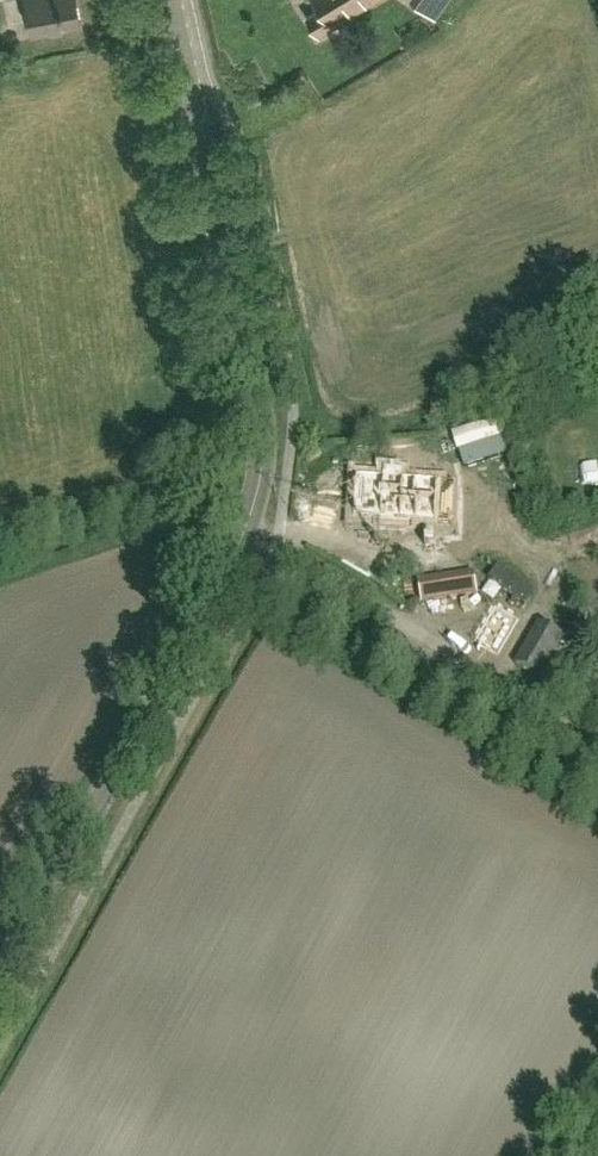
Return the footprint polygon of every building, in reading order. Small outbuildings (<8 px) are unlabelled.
[(33,32),(81,22),(77,0),(27,0),(33,32)] [(374,0),(319,0),(323,6),(307,16),(319,36),(343,21),(342,19),(374,0)] [(570,463),(597,461),(597,437),(568,440),(570,463)] [(402,472),(382,471),(382,475),(355,474),(352,517),(373,518),(379,518),(379,523),(409,525),(409,520),(436,522),(438,479),(402,477),(402,472)] [(474,594),(471,575),(415,583),(418,602),(474,594)] [(494,605),(473,642),(498,656),(519,620),(494,605)] [(563,638),(538,623),(515,664),(540,679),(563,638)]
